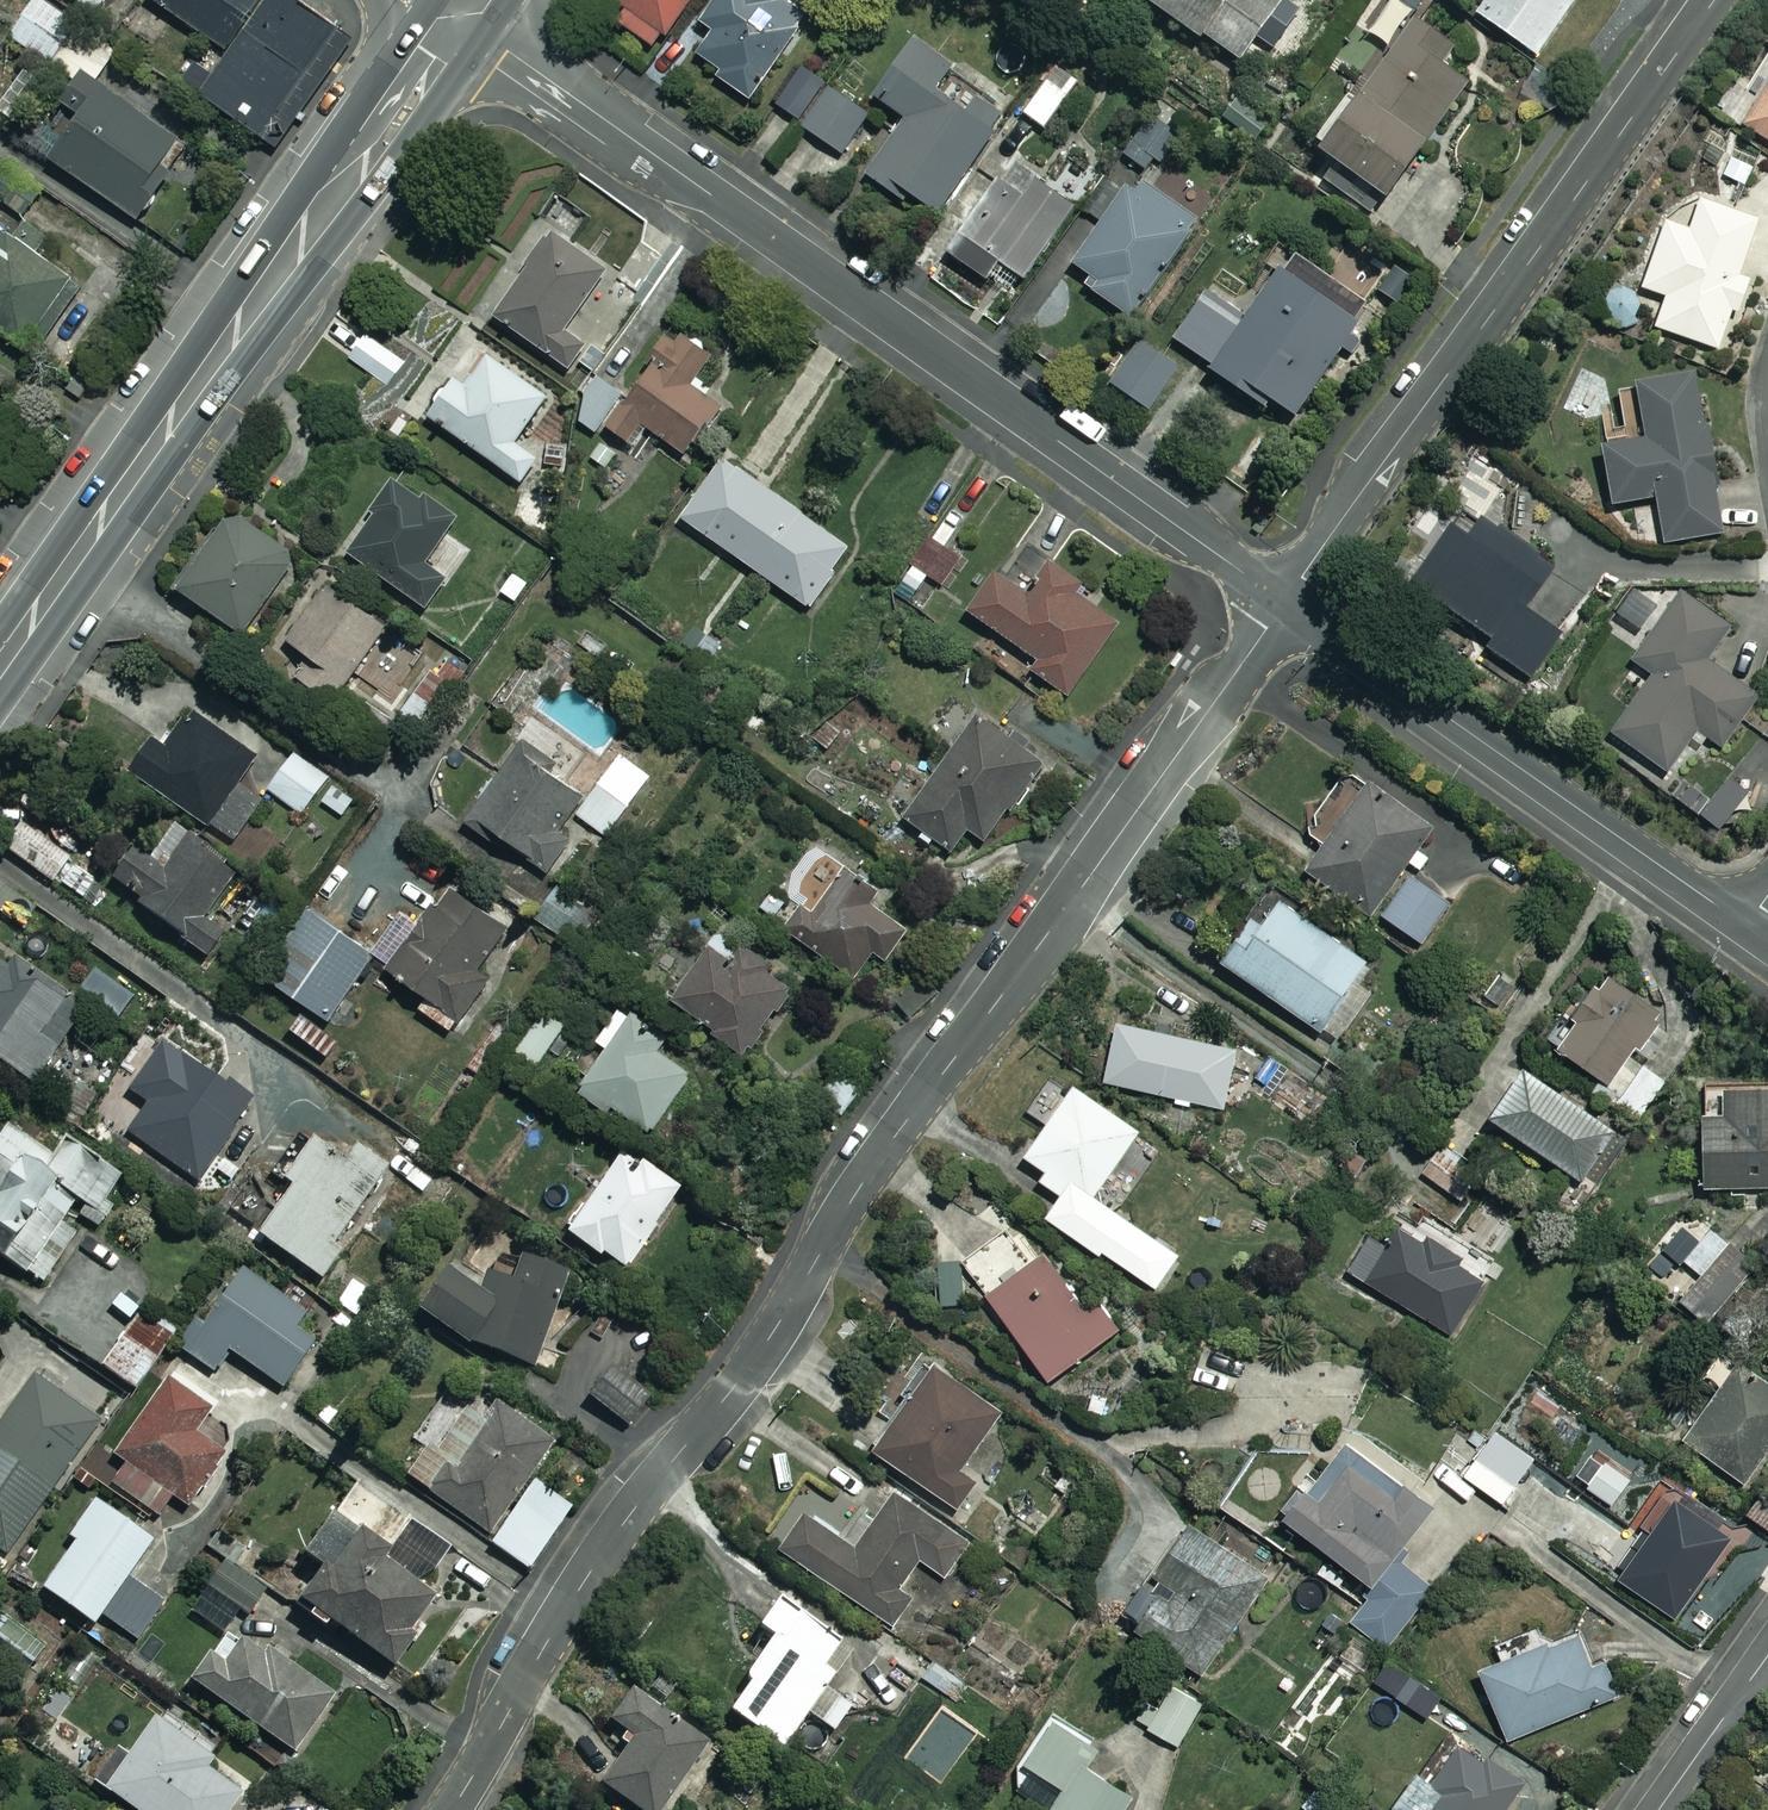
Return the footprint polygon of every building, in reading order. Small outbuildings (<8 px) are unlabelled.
[(99,12),(107,0),(81,0),(99,12)] [(226,46),(257,0),(158,0),(226,46)] [(341,25),(305,0),(265,0),(201,90),(264,134),(341,25)] [(626,12),(617,23),(654,50),(691,0),(610,0),(626,12)] [(697,57),(718,72),(713,78),(749,103),(806,19),(778,0),(714,0),(698,25),(712,34),(697,57)] [(1140,4),(1238,64),(1278,0),(1143,0),(1140,4)] [(1478,69),(1411,20),(1417,11),(1403,0),(1390,0),(1351,54),(1376,72),(1316,154),(1380,202),(1478,69)] [(1476,22),(1540,60),(1576,0),(1489,0),(1476,22)] [(163,168),(179,144),(98,88),(119,58),(38,3),(11,43),(81,92),(67,112),(83,123),(53,167),(136,223),(170,173),(163,168)] [(341,25),(264,134),(277,144),(354,34),(341,25)] [(937,218),(1009,112),(911,45),(873,102),(902,122),(864,179),(900,203),(905,196),(937,218)] [(1081,82),(1059,65),(1022,115),(1044,131),(1081,82)] [(1744,129),(1767,143),(1767,87),(1744,129)] [(868,117),(828,89),(801,130),(840,157),(868,117)] [(1161,165),(1177,143),(1145,120),(1121,155),(1141,169),(1150,157),(1161,165)] [(1022,285),(1072,211),(1006,165),(944,257),(984,285),(996,267),(1022,285)] [(1130,194),(1103,178),(1083,210),(1100,221),(1071,268),(1089,279),(1082,290),(1133,322),(1197,221),(1137,183),(1130,194)] [(1656,329),(1719,351),(1733,310),(1740,312),(1750,282),(1738,278),(1757,224),(1700,204),(1690,233),(1664,225),(1642,291),(1666,299),(1656,329)] [(609,265),(554,228),(495,315),(571,367),(587,343),(565,328),(609,265)] [(0,234),(0,335),(30,357),(78,292),(0,234)] [(1353,324),(1273,273),(1244,319),(1205,294),(1174,343),(1212,367),(1206,377),(1265,415),(1271,406),(1293,420),(1353,324)] [(714,356),(676,330),(609,427),(635,445),(649,425),(688,453),(721,405),(693,385),(714,356)] [(405,363),(367,335),(350,357),(388,386),(405,363)] [(1174,369),(1139,345),(1110,386),(1146,410),(1174,369)] [(548,395),(481,347),(432,416),(521,480),(540,453),(518,437),(548,395)] [(0,371),(0,389),(8,377),(0,371)] [(599,432),(626,391),(599,374),(572,415),(599,432)] [(1719,538),(1696,380),(1635,389),(1643,445),(1601,451),(1610,509),(1655,502),(1661,546),(1719,538)] [(850,546),(726,459),(685,518),(809,605),(850,546)] [(456,513),(399,477),(350,553),(428,603),(446,576),(424,562),(456,513)] [(297,556),(234,511),(181,586),(244,631),(297,556)] [(1551,569),(1480,522),(1465,544),(1447,533),(1409,590),(1489,644),(1485,650),(1528,679),(1558,635),(1522,612),(1551,569)] [(962,557),(933,537),(901,581),(916,592),(929,573),(943,583),(962,557)] [(1085,581),(1055,561),(1032,595),(998,572),(971,611),(1039,658),(1032,668),(1070,694),(1120,622),(1077,592),(1085,581)] [(388,623),(328,581),(289,637),(307,650),(294,669),(335,698),(388,623)] [(1635,635),(1654,609),(1633,593),(1613,619),(1635,635)] [(1727,630),(1677,595),(1630,663),(1651,678),(1610,736),(1665,774),(1695,731),(1723,751),(1761,697),(1707,658),(1727,630)] [(437,707),(419,693),(394,724),(413,739),(437,707)] [(256,757),(190,712),(168,746),(155,737),(134,770),(238,840),(267,798),(240,780),(256,757)] [(1043,761),(978,714),(899,824),(943,856),(966,824),(987,839),(1043,761)] [(609,767),(536,718),(467,820),(496,841),(500,835),(551,870),(571,840),(559,831),(573,811),(609,836),(651,774),(619,752),(609,767)] [(329,776),(297,752),(270,789),(303,813),(329,776)] [(1443,831),(1347,766),(1303,830),(1325,846),(1310,868),(1372,911),(1419,844),(1429,851),(1443,831)] [(234,918),(216,905),(243,869),(163,809),(112,876),(146,902),(142,907),(206,955),(234,918)] [(75,852),(26,816),(4,846),(53,882),(75,852)] [(105,882),(78,861),(62,882),(89,903),(105,882)] [(882,890),(849,868),(817,915),(804,907),(790,928),(859,975),(873,954),(884,961),(908,925),(874,902),(882,890)] [(421,1005),(454,1031),(495,979),(481,969),(515,926),(452,876),(384,962),(428,997),(421,1005)] [(1450,904),(1414,877),(1385,916),(1421,942),(1450,904)] [(582,899),(556,886),(538,921),(564,934),(582,899)] [(1372,965),(1282,900),(1263,927),(1253,920),(1224,960),(1337,1041),(1372,991),(1360,982),(1372,965)] [(375,953),(312,909),(266,975),(330,1018),(375,953)] [(796,990),(719,930),(670,992),(746,1053),(796,990)] [(0,951),(0,1057),(31,1079),(81,1006),(0,951)] [(1601,1078),(1591,1089),(1612,1105),(1618,1097),(1637,1112),(1687,1049),(1661,1029),(1669,1018),(1613,974),(1558,1045),(1601,1078)] [(670,1035),(621,1005),(599,1041),(610,1047),(582,1093),(613,1113),(617,1107),(656,1131),(692,1072),(659,1052),(670,1035)] [(567,1023),(546,1010),(520,1050),(541,1063),(567,1023)] [(337,1044),(301,1017),(289,1032),(325,1059),(337,1044)] [(1238,1050),(1120,1022),(1106,1081),(1224,1109),(1238,1050)] [(1316,1081),(1274,1053),(1255,1081),(1297,1109),(1316,1081)] [(1564,1080),(1559,1088),(1529,1067),(1495,1117),(1585,1180),(1620,1130),(1593,1112),(1599,1104),(1564,1080)] [(864,1087),(841,1069),(821,1095),(843,1113),(864,1087)] [(1142,1130),(1078,1084),(1027,1156),(1048,1171),(1042,1180),(1064,1195),(1048,1217),(1107,1258),(1133,1221),(1096,1195),(1142,1130)] [(1704,1085),(1706,1187),(1767,1187),(1767,1085),(1704,1085)] [(1465,1167),(1484,1139),(1445,1113),(1432,1133),(1444,1140),(1422,1173),(1455,1195),(1471,1171),(1465,1167)] [(50,1287),(59,1272),(55,1269),(78,1233),(63,1223),(72,1210),(102,1229),(116,1208),(106,1201),(124,1175),(67,1137),(55,1156),(9,1126),(0,1140),(0,1254),(50,1287)] [(260,1233),(324,1280),(409,1161),(391,1148),(382,1160),(358,1144),(347,1160),(304,1128),(272,1172),(293,1187),(260,1233)] [(569,1233),(603,1256),(605,1253),(628,1268),(681,1188),(625,1150),(569,1233)] [(1496,1266),(1425,1222),(1416,1236),(1401,1227),(1388,1248),(1369,1237),(1348,1270),(1453,1335),(1496,1266)] [(1757,1263),(1709,1228),(1685,1261),(1703,1274),(1683,1303),(1712,1324),(1757,1263)] [(1088,1307),(1048,1252),(1035,1262),(1011,1230),(966,1263),(1052,1379),(1120,1329),(1099,1299),(1088,1307)] [(570,1274),(525,1254),(512,1282),(492,1273),(484,1290),(443,1271),(423,1317),(529,1365),(570,1274)] [(963,1262),(941,1264),(944,1310),(967,1309),(963,1262)] [(303,1312),(243,1268),(209,1315),(204,1311),(178,1347),(212,1371),(228,1349),(281,1387),(315,1340),(294,1325),(303,1312)] [(179,1332),(145,1307),(103,1365),(137,1389),(179,1332)] [(1737,1367),(1722,1356),(1709,1375),(1724,1386),(1686,1439),(1745,1481),(1767,1449),(1767,1381),(1741,1362),(1737,1367)] [(632,1427),(653,1397),(599,1359),(583,1382),(594,1390),(589,1397),(632,1427)] [(1003,1411),(934,1364),(876,1448),(960,1506),(977,1482),(961,1471),(1003,1411)] [(36,1376),(0,1425),(0,1551),(4,1555),(102,1426),(36,1376)] [(210,1408),(169,1380),(117,1456),(127,1462),(112,1483),(160,1516),(173,1496),(187,1506),(225,1451),(195,1431),(210,1408)] [(497,1403),(486,1419),(468,1407),(438,1450),(429,1444),(407,1476),(490,1533),(553,1442),(497,1403)] [(1281,1511),(1374,1583),(1363,1597),(1368,1601),(1359,1613),(1394,1640),(1434,1590),(1394,1558),(1436,1504),(1351,1438),(1313,1488),(1304,1482),(1281,1511)] [(1521,1462),(1491,1440),(1464,1476),(1495,1498),(1521,1462)] [(1631,1480),(1606,1463),(1588,1489),(1613,1506),(1631,1480)] [(303,1597),(317,1608),(310,1617),(328,1630),(335,1621),(395,1666),(443,1602),(383,1556),(414,1514),(362,1476),(306,1552),(326,1567),(303,1597)] [(573,1506),(535,1481),(493,1544),(530,1569),(573,1506)] [(1688,1487),(1680,1500),(1676,1497),(1619,1578),(1676,1618),(1733,1536),(1695,1510),(1704,1497),(1688,1487)] [(778,1547),(892,1629),(915,1597),(902,1588),(921,1562),(944,1578),(972,1539),(904,1490),(861,1549),(805,1509),(778,1547)] [(1762,1495),(1748,1515),(1767,1528),(1767,1499),(1762,1495)] [(154,1539),(96,1499),(71,1535),(78,1540),(44,1587),(95,1623),(154,1539)] [(1272,1570),(1196,1518),(1156,1577),(1173,1589),(1143,1633),(1202,1673),(1272,1570)] [(267,1585),(226,1561),(209,1590),(250,1614),(267,1585)] [(760,1626),(774,1636),(746,1677),(751,1681),(731,1711),(785,1747),(835,1673),(826,1666),(844,1640),(780,1597),(760,1626)] [(1594,1660),(1583,1630),(1481,1669),(1508,1739),(1620,1696),(1605,1656),(1594,1660)] [(253,1751),(277,1768),(289,1750),(295,1754),(337,1693),(255,1638),(248,1649),(230,1637),(217,1655),(213,1651),(193,1681),(267,1731),(253,1751)] [(125,1672),(85,1643),(61,1677),(101,1705),(125,1672)] [(1202,1712),(1157,1681),(1133,1715),(1177,1746),(1202,1712)] [(633,1686),(610,1718),(634,1735),(601,1781),(642,1809),(660,1809),(709,1742),(633,1686)] [(1054,1714),(1023,1760),(1066,1788),(1051,1809),(1123,1809),(1135,1792),(1090,1762),(1101,1745),(1054,1714)] [(158,1718),(108,1788),(139,1809),(231,1809),(243,1793),(206,1767),(213,1757),(158,1718)] [(1464,1738),(1433,1782),(1419,1771),(1395,1805),(1401,1809),(1505,1809),(1525,1782),(1464,1738)]
